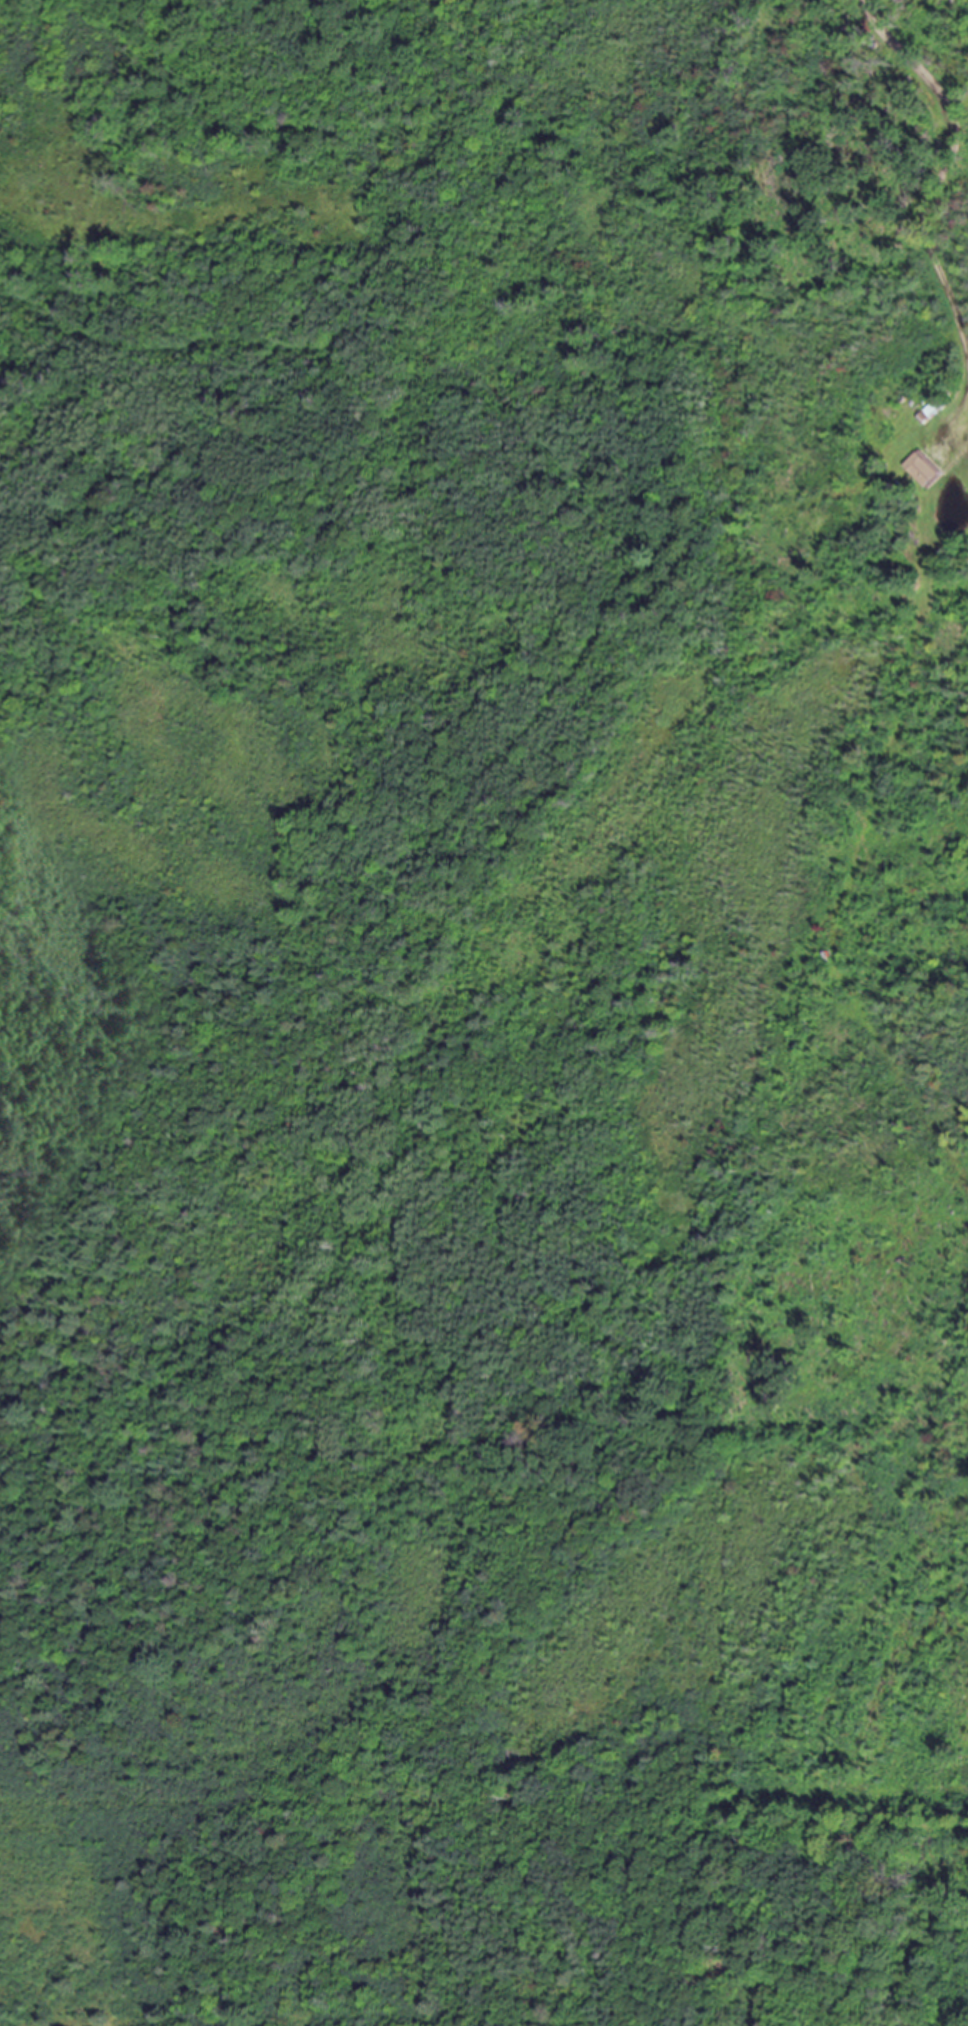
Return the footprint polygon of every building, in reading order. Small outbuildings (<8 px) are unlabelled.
[(921,449),(905,466),(929,489),(945,472),(921,449)]
